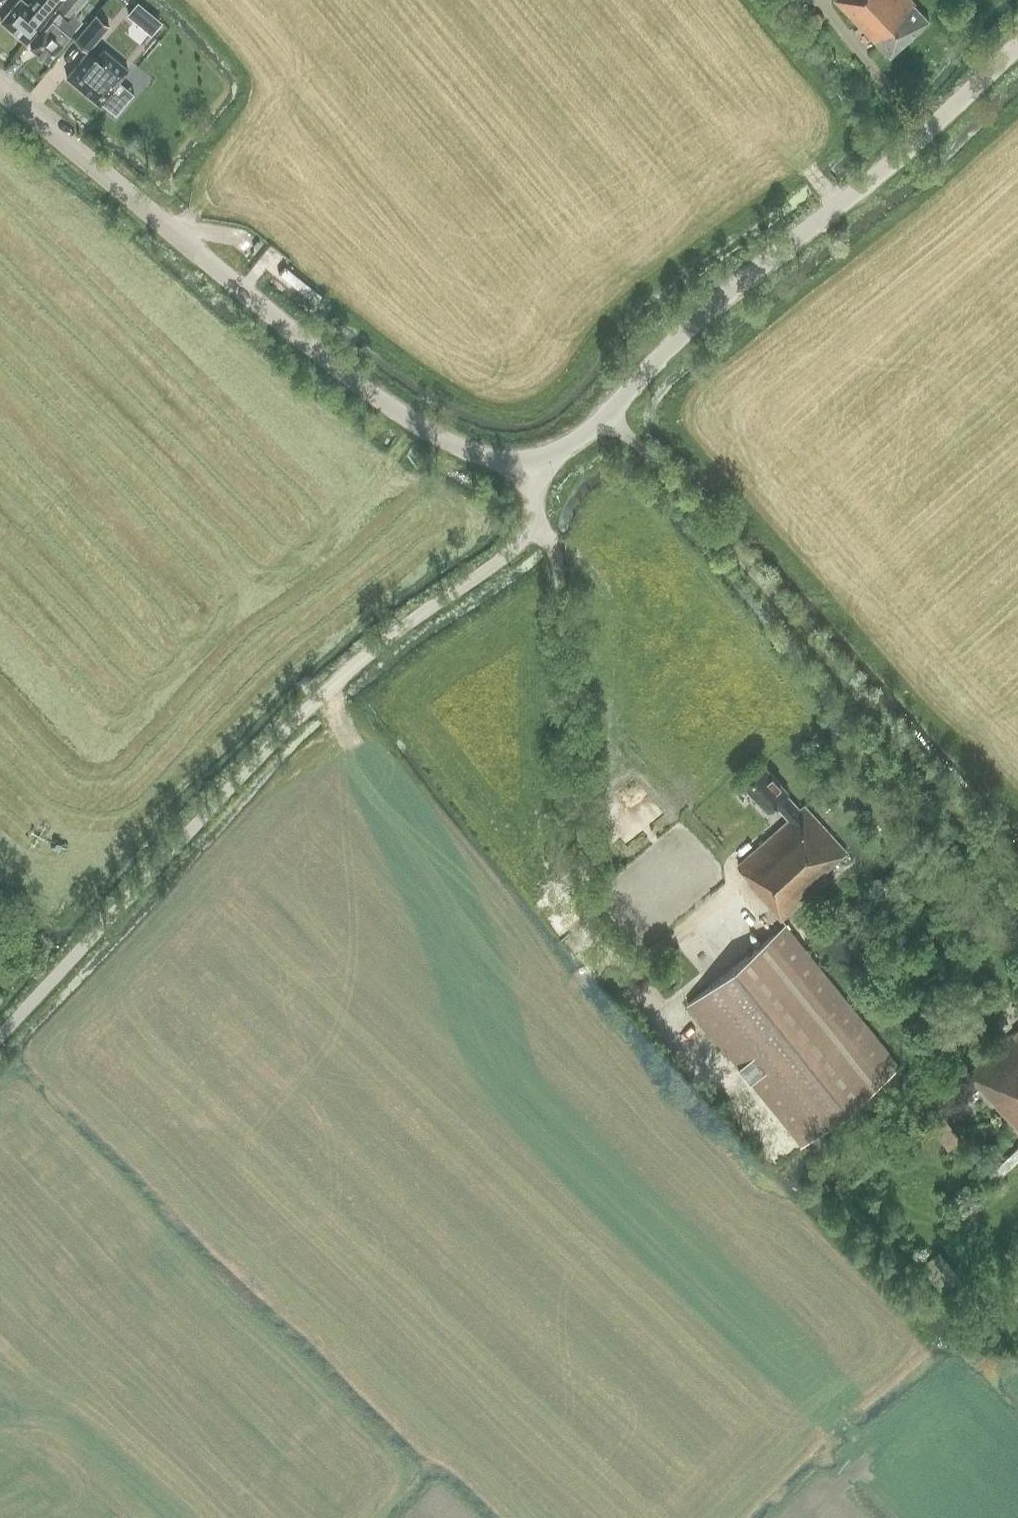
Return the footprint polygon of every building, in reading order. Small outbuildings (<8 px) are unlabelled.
[(63,0),(41,0),(33,9),(23,0),(19,0),(1,21),(27,43),(46,20),(46,19),(63,0)] [(84,0),(63,0),(58,6),(70,16),(84,0)] [(913,0),(835,0),(890,57),(929,20),(914,4),(916,3),(913,0)] [(162,21),(138,1),(127,14),(151,34),(162,21)] [(48,61),(70,36),(57,24),(61,19),(60,18),(62,16),(58,13),(30,46),(48,61)] [(88,51),(110,26),(96,15),(75,40),(88,51)] [(128,69),(104,49),(94,61),(85,55),(67,76),(100,104),(113,89),(112,88),(128,69)] [(321,293),(285,265),(280,273),(317,302),(323,293),(322,292),(321,293)] [(624,376),(630,369),(623,363),(617,370),(624,376)] [(801,809),(786,793),(789,791),(765,766),(745,784),(768,810),(775,803),(790,819),(739,865),(751,879),(749,881),(783,920),(827,879),(822,874),(847,851),(805,805),(801,809)] [(805,1144),(902,1064),(787,925),(690,1005),(805,1144)] [(1005,1023),(1015,1034),(969,1076),(1017,1129),(1017,1011),(1005,1023)] [(942,1092),(952,1084),(938,1066),(928,1074),(942,1092)] [(948,1150),(963,1140),(942,1111),(927,1121),(948,1150)]
